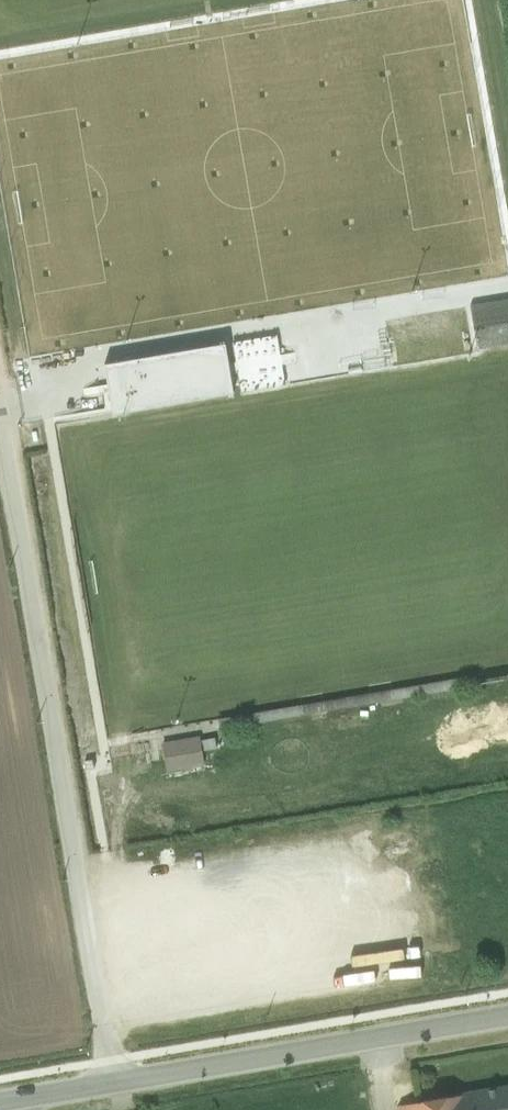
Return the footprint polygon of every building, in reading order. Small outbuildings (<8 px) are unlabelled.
[(213,6),(215,24),(267,17),(265,0),(255,0),(213,6)] [(476,351),(507,346),(507,300),(469,307),(476,351)] [(102,365),(111,414),(232,394),(229,376),(240,374),(237,363),(226,365),(223,345),(102,365)] [(204,765),(198,735),(162,742),(167,771),(204,765)] [(398,1105),(399,1109),(507,1109),(507,1086),(398,1105)]
